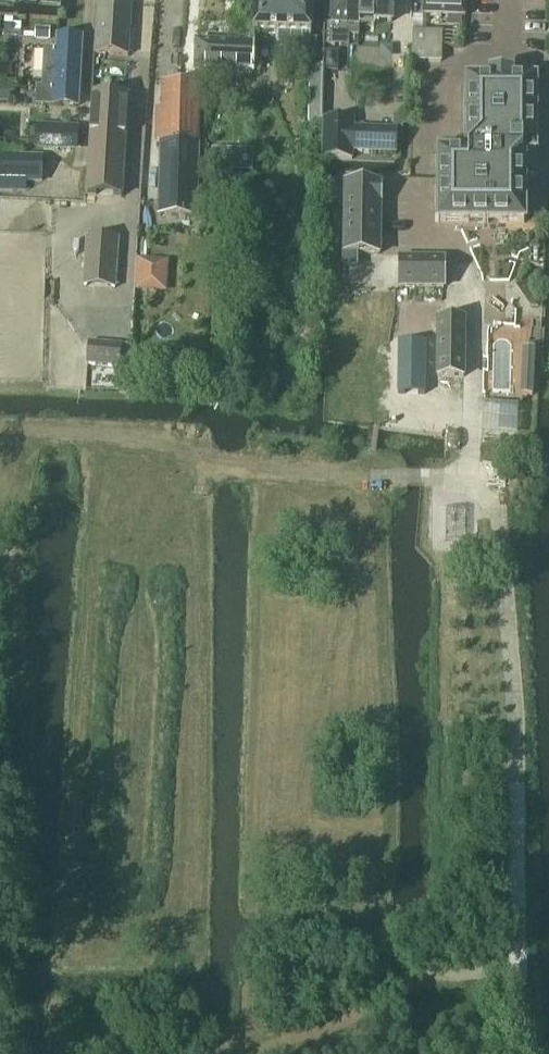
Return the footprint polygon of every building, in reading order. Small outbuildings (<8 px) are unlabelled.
[(16,8),(16,2),(42,5),(43,0),(0,0),(0,6),(16,8)] [(195,72),(253,73),(254,47),(255,34),(277,35),(276,45),(285,45),(285,52),(311,53),(312,7),(324,8),(326,8),(328,8),(328,0),(255,0),(255,7),(248,7),(247,27),(242,27),(242,35),(247,35),(247,45),(196,43),(195,72)] [(327,47),(350,48),(350,37),(360,37),(360,26),(375,27),(375,23),(392,23),(393,0),(328,0),(328,8),(327,47)] [(463,18),(464,0),(423,0),(422,16),(463,18)] [(95,56),(127,57),(130,7),(98,5),(95,56)] [(49,31),(36,31),(35,43),(48,43),(49,31)] [(413,34),(413,48),(443,49),(443,34),(422,34),(413,34)] [(53,104),(77,105),(81,38),(81,37),(58,35),(57,49),(45,48),(43,87),(55,87),(53,104)] [(443,49),(413,48),(413,63),(415,63),(437,64),(442,64),(443,49)] [(324,68),(323,68),(313,68),(311,128),(322,128),(324,68)] [(466,154),(525,154),(536,155),(536,81),(509,81),(509,87),(492,87),(492,81),(466,81),(466,154)] [(162,118),(161,151),(159,218),(196,219),(198,152),(199,119),(200,85),(162,85),(162,118)] [(87,197),(123,199),(129,99),(93,97),(87,197)] [(326,120),(325,159),(353,160),(353,152),(364,152),(396,153),(396,143),(401,143),(402,126),(409,127),(412,127),(412,117),(394,117),(393,129),(364,128),(353,128),(353,121),(326,120)] [(38,129),(37,146),(75,148),(76,131),(38,129)] [(252,151),(212,151),(212,173),(252,173),(252,151)] [(438,154),(438,224),(525,224),(525,154),(438,154)] [(24,195),(24,181),(41,182),(41,159),(0,157),(0,195),(24,195)] [(344,255),(344,269),(361,269),(361,255),(379,255),(381,185),(345,185),(344,255)] [(87,236),(82,286),(113,289),(118,239),(87,236)] [(444,260),(400,259),(400,289),(443,289),(444,260)] [(138,260),(136,290),(157,292),(159,262),(138,260)] [(437,377),(463,378),(464,321),(438,321),(437,377)] [(87,365),(118,368),(120,347),(89,344),(87,365)] [(430,348),(404,349),(405,401),(431,400),(430,348)] [(117,384),(116,394),(126,394),(127,385),(117,384)]
